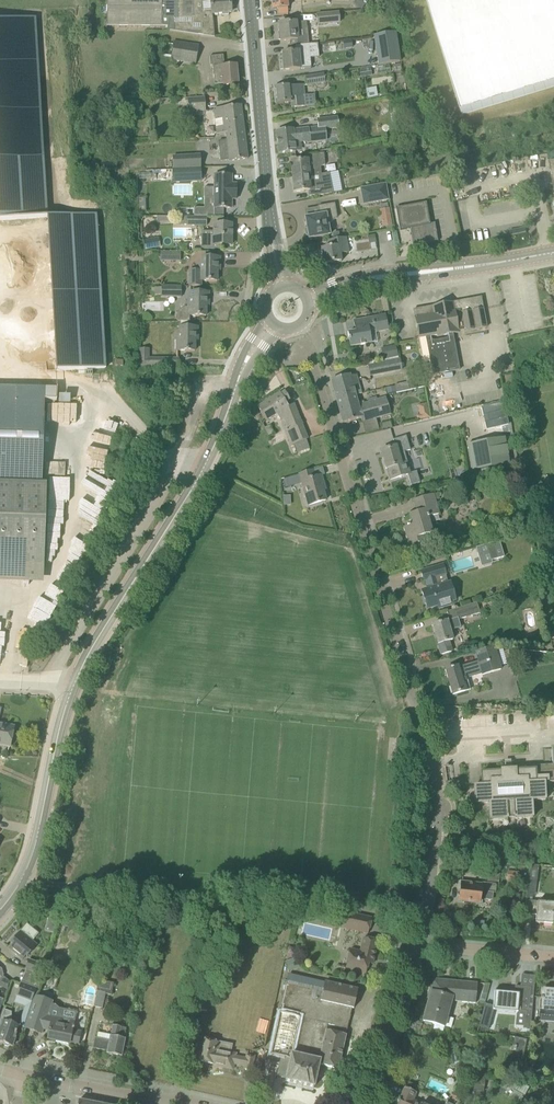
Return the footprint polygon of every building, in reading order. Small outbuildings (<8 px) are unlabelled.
[(162,0),(107,0),(107,27),(168,27),(167,31),(214,38),(212,14),(204,15),(203,1),(203,0),(174,0),(174,18),(161,18),(162,0)] [(203,1),(204,15),(212,14),(222,14),(222,16),(228,15),(228,13),(231,13),(230,0),(211,0),(210,0),(210,1),(203,1)] [(272,10),(278,10),(278,14),(288,13),(286,0),(271,0),(272,10)] [(367,0),(355,0),(353,3),(362,9),(367,0)] [(462,115),(553,87),(553,0),(426,0),(462,115)] [(339,14),(317,16),(318,27),(340,25),(339,14)] [(280,40),(280,42),(289,41),(289,46),(295,46),(308,45),(305,15),(292,17),(293,23),(279,24),(280,33),(278,33),(278,40),(280,40)] [(374,36),(378,65),(400,62),(395,32),(374,36)] [(351,41),(343,42),(344,49),(352,47),(351,41)] [(173,42),(170,60),(196,64),(199,46),(173,42)] [(309,59),(317,58),(316,44),(308,45),(295,46),(296,52),(282,54),(282,62),(280,62),(280,70),(283,70),(283,71),(300,69),(310,68),(309,59)] [(237,83),(235,66),(224,67),(223,56),(209,57),(210,66),(212,66),(213,77),(222,80),(223,85),(237,83)] [(323,74),(305,77),(306,86),(325,84),(323,74)] [(291,108),(306,107),(316,106),(314,95),(304,96),(303,85),(291,86),(273,88),(275,104),(291,103),(291,108)] [(204,97),(187,98),(188,113),(205,112),(204,97)] [(214,109),(217,133),(244,130),(241,106),(214,109)] [(338,128),(337,117),(316,119),(318,131),(338,128)] [(110,122),(110,135),(123,135),(123,130),(128,130),(127,121),(110,122)] [(316,132),(315,128),(308,129),(293,130),(276,132),(278,154),(296,152),(295,143),(306,142),(307,143),(322,141),(321,133),(317,133),(316,132)] [(247,159),(244,130),(217,133),(217,135),(226,134),(226,141),(218,142),(220,162),(229,161),(247,159)] [(291,162),(292,177),(321,175),(321,167),(325,166),(324,154),(305,155),(305,161),(291,162)] [(41,217),(47,370),(104,368),(97,214),(47,216),(44,155),(0,157),(0,219),(41,217)] [(201,156),(190,156),(173,157),(173,169),(202,168),(201,156)] [(400,176),(408,175),(407,165),(399,166),(400,176)] [(202,177),(202,168),(187,169),(175,170),(175,179),(176,185),(193,184),(192,177),(202,177)] [(308,191),(309,197),(323,195),(333,193),(329,173),(321,175),(292,177),(294,192),(308,191)] [(232,184),(232,176),(214,175),(214,197),(212,197),(212,206),(214,206),(214,208),(231,208),(231,200),(236,200),(236,184),(232,184)] [(385,185),(361,189),(360,189),(363,205),(388,200),(385,185)] [(438,241),(436,235),(434,224),(430,224),(426,203),(397,208),(401,230),(410,229),(413,246),(438,241)] [(305,219),(306,222),(307,222),(307,226),(306,226),(307,229),(305,231),(306,235),(308,237),(309,239),(329,235),(327,225),(337,218),(334,204),(318,207),(319,216),(305,219)] [(383,227),(392,226),(389,209),(380,210),(383,227)] [(187,217),(187,226),(206,226),(206,217),(187,217)] [(231,246),(231,225),(214,225),(214,237),(201,237),(201,249),(220,249),(220,246),(231,246)] [(345,238),(328,241),(329,248),(321,250),(324,265),(341,262),(339,255),(348,253),(345,238)] [(201,281),(217,281),(217,267),(220,267),(220,258),(202,257),(202,264),(199,264),(199,271),(188,271),(188,287),(201,287),(201,281)] [(160,286),(160,288),(160,298),(176,298),(176,286),(160,286)] [(177,321),(180,321),(188,321),(189,321),(189,316),(206,316),(206,302),(209,302),(209,293),(190,292),(190,299),(187,299),(187,308),(183,307),(177,312),(177,321)] [(464,332),(486,328),(483,310),(461,314),(460,308),(454,309),(453,303),(419,309),(420,316),(414,317),(419,339),(426,338),(433,375),(459,370),(453,334),(459,333),(459,332),(463,331),(464,332)] [(369,331),(375,329),(376,333),(389,330),(386,315),(353,321),(355,332),(347,333),(350,347),(371,343),(369,331)] [(176,351),(186,351),(195,351),(195,337),(198,337),(198,328),(188,327),(188,321),(180,321),(180,327),(179,327),(179,334),(176,334),(176,351)] [(149,349),(140,349),(139,349),(139,359),(139,366),(149,366),(149,349)] [(400,359),(389,361),(367,365),(369,377),(402,371),(400,359)] [(413,374),(406,376),(407,383),(409,390),(416,388),(413,374)] [(356,395),(362,394),(357,375),(350,377),(349,376),(330,381),(336,400),(356,395)] [(309,448),(306,440),(307,439),(294,404),(288,407),(285,403),(290,400),(284,392),(280,394),(280,393),(257,407),(266,422),(276,415),(281,421),(291,446),(294,445),(297,453),(309,448)] [(391,414),(388,403),(386,398),(358,405),(356,395),(336,400),(342,424),(361,418),(362,422),(377,418),(391,414)] [(82,419),(83,404),(70,404),(70,416),(64,416),(65,407),(66,407),(66,396),(52,396),(52,402),(57,402),(57,419),(82,419)] [(44,566),(46,483),(41,483),(44,399),(0,398),(0,565),(44,566)] [(418,402),(417,418),(428,419),(429,403),(418,402)] [(481,425),(483,432),(504,427),(499,405),(478,411),(479,418),(482,417),(484,424),(481,425)] [(395,447),(381,451),(386,469),(387,469),(390,480),(411,474),(405,452),(410,451),(406,436),(393,440),(395,447)] [(472,469),(509,462),(504,436),(467,443),(472,469)] [(43,443),(43,458),(62,458),(62,443),(43,443)] [(315,504),(326,501),(322,487),(324,487),(321,476),(315,478),(313,470),(297,475),(307,507),(315,504)] [(68,495),(68,477),(47,477),(47,494),(68,495)] [(285,489),(292,487),(290,478),(282,480),(285,489)] [(433,495),(413,501),(417,513),(409,515),(412,525),(403,528),(409,547),(417,545),(418,548),(430,544),(427,535),(432,534),(427,518),(439,514),(433,495)] [(476,548),(482,567),(492,564),(491,561),(504,557),(499,541),(476,548)] [(444,565),(421,572),(423,581),(425,580),(428,590),(422,592),(427,609),(437,606),(438,609),(453,604),(453,603),(457,602),(451,582),(448,583),(446,576),(447,575),(444,565)] [(38,637),(58,595),(48,590),(45,597),(40,595),(36,603),(32,601),(19,629),(38,637)] [(441,655),(451,652),(452,652),(448,641),(452,640),(449,628),(460,625),(458,620),(480,614),(477,603),(446,612),(449,621),(432,626),(441,655)] [(452,695),(471,690),(467,679),(481,674),(482,675),(500,670),(494,648),(475,653),(478,662),(458,668),(457,667),(458,667),(458,666),(445,670),(447,678),(448,678),(452,695)] [(10,747),(14,728),(0,725),(0,745),(10,747)] [(551,748),(552,751),(551,751),(552,763),(552,765),(534,766),(534,770),(515,771),(515,770),(501,770),(501,772),(481,773),(482,786),(473,787),(474,805),(488,804),(489,821),(507,820),(507,818),(515,818),(515,819),(532,818),(531,801),(545,800),(544,783),(553,783),(553,747),(551,748)] [(451,767),(440,768),(441,782),(452,781),(451,767)] [(516,870),(516,863),(501,862),(490,861),(487,884),(482,883),(481,885),(460,883),(459,897),(457,897),(457,902),(461,903),(461,901),(477,903),(477,905),(481,905),(482,899),(492,900),(493,894),(495,894),(497,884),(498,884),(500,868),(516,870)] [(530,865),(527,880),(536,881),(538,866),(530,865)] [(525,901),(524,914),(536,915),(535,923),(553,925),(553,912),(553,904),(532,901),(532,895),(534,896),(536,881),(527,880),(526,894),(525,901)] [(60,907),(56,903),(55,902),(47,908),(53,915),(61,908),(60,907)] [(368,934),(371,919),(343,913),(342,921),(355,924),(353,930),(368,934)] [(12,951),(22,960),(26,956),(27,957),(37,945),(21,932),(11,943),(15,947),(12,951)] [(372,965),(374,959),(377,941),(364,938),(360,952),(350,950),(349,955),(345,969),(366,974),(368,964),(372,965)] [(29,960),(26,970),(41,975),(45,965),(29,960)] [(325,982),(288,974),(272,1048),(271,1055),(290,1059),(298,1025),(326,1031),(328,1025),(341,1028),(340,1034),(346,1036),(353,1003),(355,1003),(358,990),(325,982)] [(475,1004),(477,983),(432,979),(429,992),(432,993),(430,1000),(429,1000),(423,1021),(444,1027),(444,1026),(451,1028),(453,1019),(447,1017),(452,1002),(475,1004)] [(113,984),(99,981),(93,1006),(94,1007),(93,1007),(102,1009),(105,993),(111,994),(113,984)] [(37,989),(21,983),(16,995),(32,1001),(37,989)] [(494,1010),(516,1012),(516,1014),(524,1015),(525,1012),(528,988),(516,986),(515,994),(495,992),(494,1010)] [(541,1010),(540,1018),(553,1019),(553,990),(543,989),(541,1010)] [(206,995),(197,995),(197,1011),(206,1011),(206,995)] [(70,1044),(70,1042),(78,1044),(81,1032),(74,1031),(77,1012),(59,1009),(55,1005),(51,1004),(52,1002),(36,996),(35,996),(23,1028),(25,1028),(37,1032),(37,1031),(43,1028),(49,1030),(48,1039),(56,1041),(56,1042),(68,1044),(68,1043),(70,1044)] [(4,1044),(5,1046),(7,1047),(10,1046),(12,1047),(19,1026),(11,1024),(11,1012),(4,1010),(0,1022),(0,1043),(4,1044)] [(346,1036),(340,1034),(326,1031),(298,1025),(290,1059),(285,1081),(314,1088),(319,1065),(338,1070),(346,1036)] [(121,1056),(123,1046),(127,1029),(112,1026),(110,1036),(109,1042),(95,1039),(94,1048),(108,1051),(107,1053),(121,1056)] [(523,1053),(525,1039),(512,1037),(510,1050),(523,1053)] [(236,1054),(230,1053),(232,1044),(219,1042),(205,1040),(200,1062),(219,1065),(218,1067),(233,1070),(234,1064),(244,1066),(244,1069),(252,1070),(255,1057),(246,1055),(245,1059),(235,1057),(236,1054)] [(472,1095),(483,1095),(483,1078),(472,1078),(472,1095)] [(405,1088),(398,1103),(418,1103),(412,1101),(416,1093),(405,1088)]
